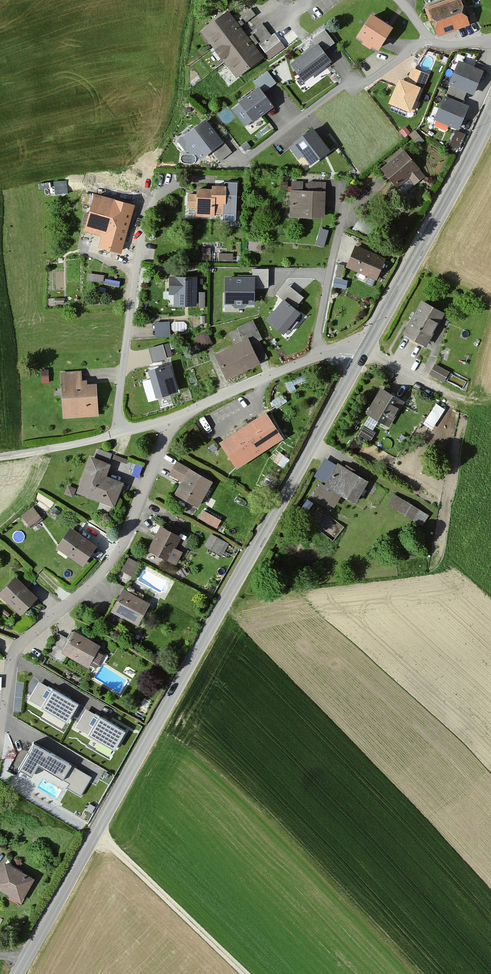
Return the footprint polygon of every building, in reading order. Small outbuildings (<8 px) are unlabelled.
[(459,3),(427,14),(435,39),(468,28),(459,3)] [(227,13),(199,34),(236,81),(261,60),(227,13)] [(388,29),(366,16),(352,40),(375,53),(388,29)] [(262,26),(248,36),(263,56),(279,44),(273,36),(271,38),(262,26)] [(323,32),(309,42),(319,55),(333,45),(323,32)] [(312,47),(286,66),(300,85),(326,66),(312,47)] [(481,72),(455,62),(446,86),(472,96),(481,72)] [(405,83),(396,80),(386,105),(414,116),(429,77),(410,70),(405,83)] [(265,74),(252,84),(260,95),(274,85),(265,74)] [(254,90),(235,104),(250,124),(269,110),(254,90)] [(466,107),(440,96),(430,120),(456,131),(466,107)] [(201,122),(177,141),(193,162),(217,143),(201,122)] [(328,153),(313,134),(296,147),(311,167),(328,153)] [(222,143),(209,154),(218,164),(231,154),(222,143)] [(400,153),(378,172),(393,190),(407,179),(413,186),(422,179),(400,153)] [(67,178),(54,178),(54,186),(45,186),(45,193),(67,192),(67,178)] [(322,184),(289,183),(288,219),(320,220),(322,184)] [(209,192),(193,192),(193,219),(212,220),(212,216),(223,216),(223,213),(233,214),(233,187),(222,186),(222,189),(209,189),(209,192)] [(133,206),(91,195),(81,233),(100,238),(97,250),(120,256),(133,206)] [(320,226),(316,242),(324,244),(328,228),(320,226)] [(383,261),(352,249),(343,271),(374,283),(383,261)] [(194,279),(167,279),(166,296),(172,296),(172,307),(194,307),(194,279)] [(254,281),(226,281),(226,306),(254,306),(254,281)] [(299,310),(284,297),(268,317),(284,329),(299,310)] [(440,316),(417,304),(400,337),(423,349),(440,316)] [(167,323),(152,324),(154,339),(168,338),(167,323)] [(242,344),(212,357),(223,382),(257,367),(248,347),(259,342),(250,323),(236,329),(242,344)] [(205,334),(193,339),(197,351),(209,346),(205,334)] [(160,347),(147,351),(151,366),(165,362),(160,347)] [(167,366),(144,373),(152,401),(175,394),(167,366)] [(447,373),(433,366),(427,376),(441,383),(447,373)] [(79,373),(58,375),(61,421),(95,418),(93,387),(80,388),(79,373)] [(401,404),(377,392),(363,418),(387,430),(401,404)] [(432,427),(445,407),(436,401),(423,420),(432,427)] [(261,415),(215,444),(233,471),(279,442),(261,415)] [(372,434),(361,429),(356,441),(367,446),(372,434)] [(112,452),(109,463),(126,468),(129,457),(112,452)] [(108,465),(87,458),(74,495),(111,509),(119,485),(103,479),(108,465)] [(363,484),(323,459),(310,480),(318,485),(312,496),(332,508),(340,496),(351,503),(363,484)] [(210,484),(174,464),(167,478),(179,485),(171,499),(195,512),(210,484)] [(427,516),(391,497),(385,508),(421,528),(427,516)] [(197,516),(217,526),(221,517),(201,507),(197,516)] [(29,510),(19,518),(28,530),(39,522),(29,510)] [(94,547),(67,530),(53,551),(80,568),(94,547)] [(178,542),(157,531),(145,554),(174,569),(181,556),(173,552),(178,542)] [(203,543),(222,553),(229,541),(210,531),(203,543)] [(141,568),(126,560),(120,573),(134,580),(141,568)] [(0,592),(0,602),(17,618),(34,600),(12,579),(0,592)] [(146,606),(120,593),(109,615),(135,628),(146,606)] [(97,649),(71,635),(59,655),(86,670),(97,649)] [(77,701),(53,687),(42,704),(67,718),(77,701)] [(124,728),(99,714),(90,730),(114,745),(124,728)] [(70,762),(35,741),(20,766),(32,772),(38,761),(63,775),(70,762)] [(4,863),(0,870),(0,891),(22,903),(35,880),(4,863)]
